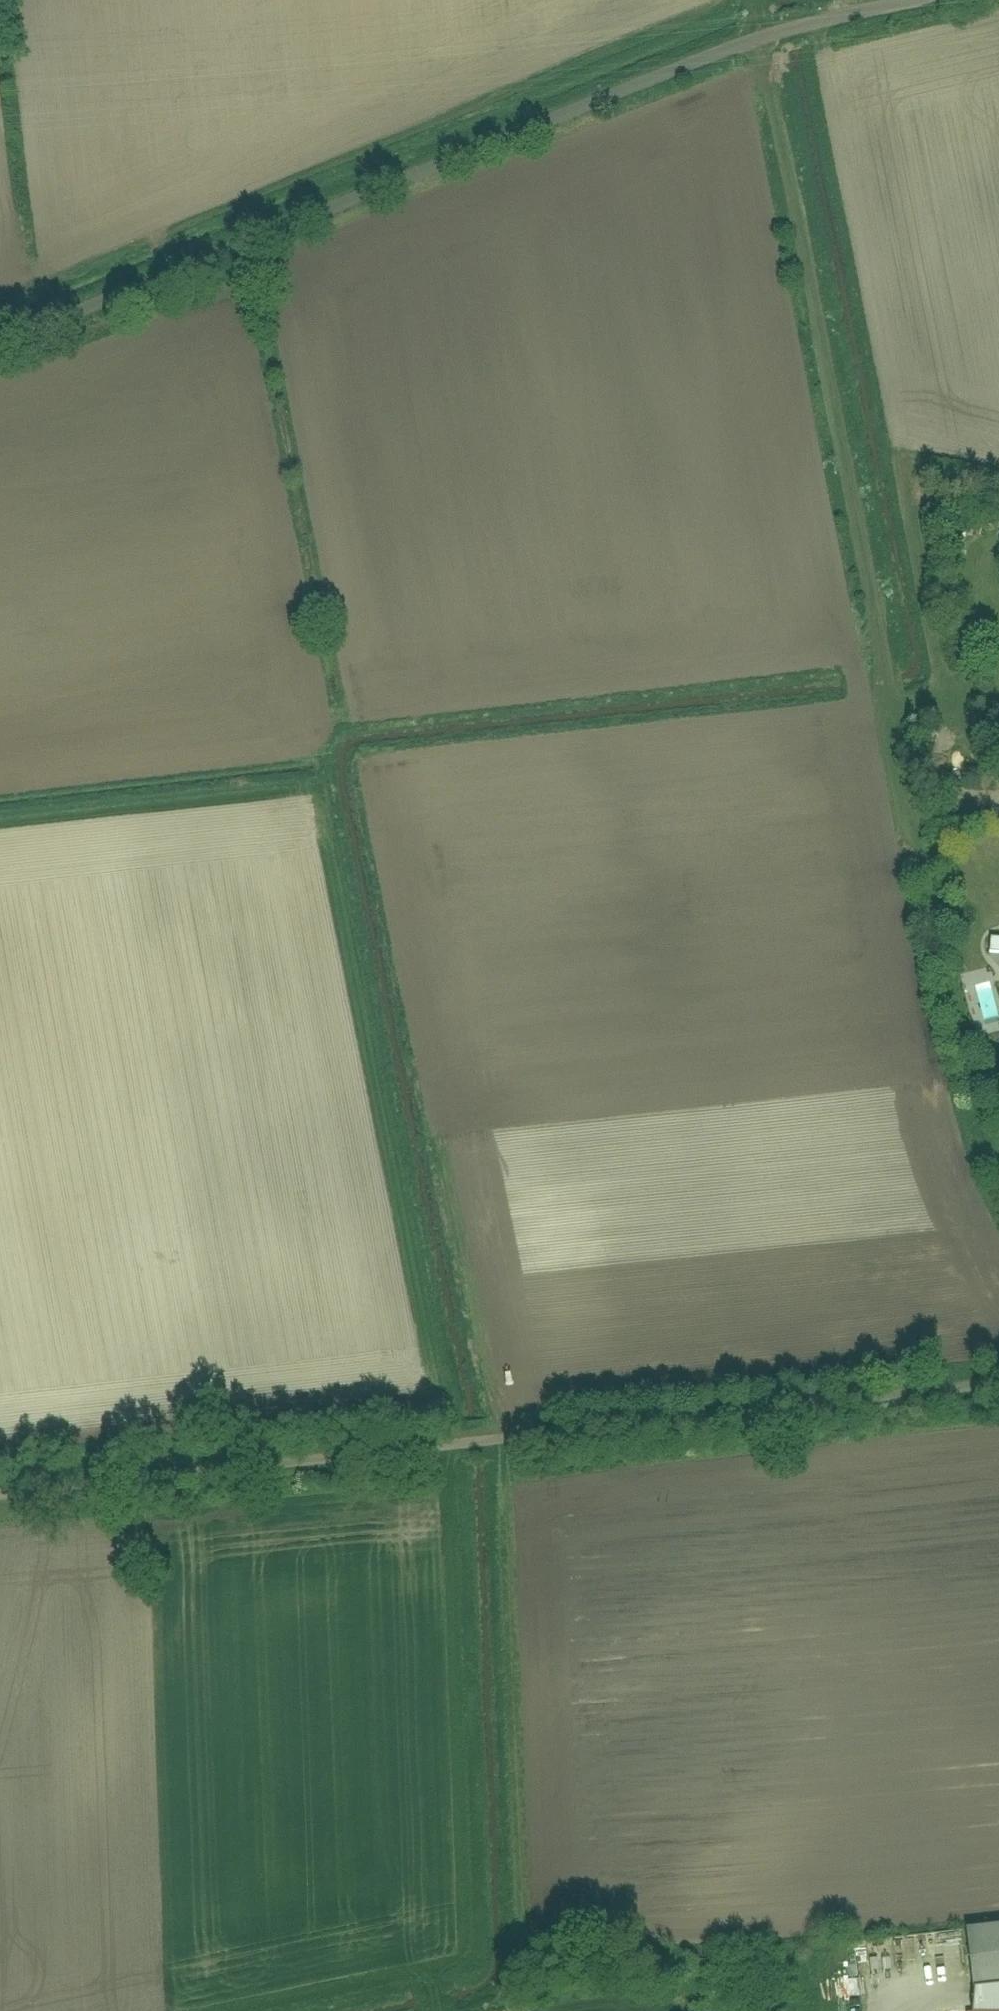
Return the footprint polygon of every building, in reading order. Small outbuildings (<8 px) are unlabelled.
[(967,1934),(972,2002),(971,2010),(998,2010),(998,1931),(967,1934)]
